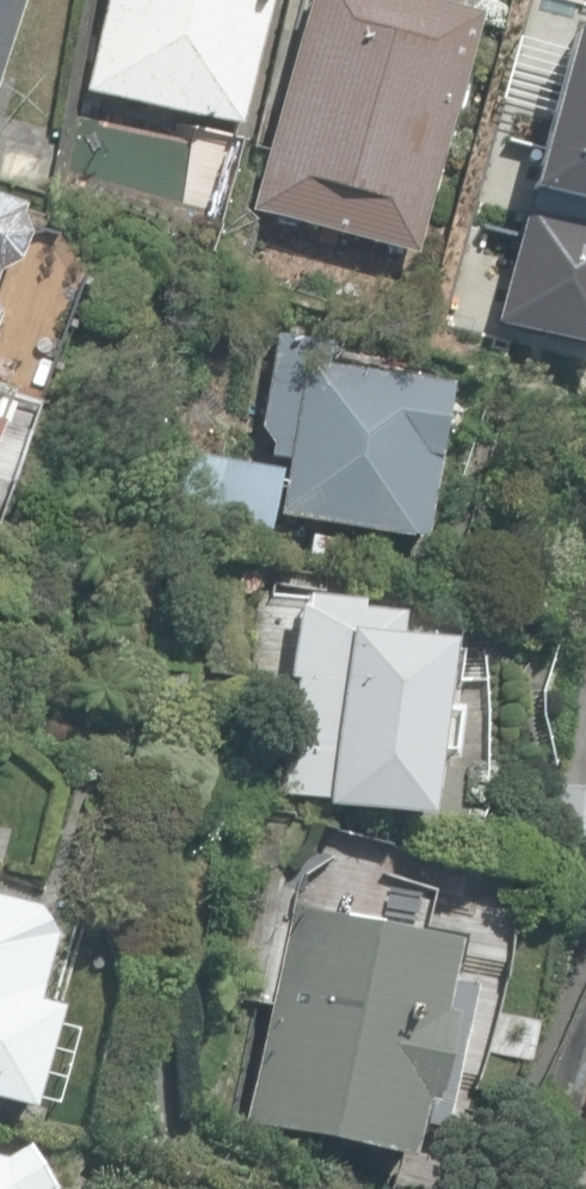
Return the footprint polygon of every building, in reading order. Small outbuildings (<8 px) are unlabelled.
[(22,0),(0,0),(0,65),(22,0)] [(243,130),(272,0),(109,0),(88,96),(243,130)] [(415,257),(480,18),(414,0),(310,0),(252,213),(415,257)] [(523,24),(488,162),(501,165),(490,209),(478,206),(452,308),(571,338),(585,280),(585,217),(582,216),(585,200),(585,40),(523,24)] [(38,188),(52,148),(0,131),(0,176),(38,188)] [(18,265),(27,240),(18,220),(20,213),(0,206),(0,275),(18,265)] [(411,537),(427,539),(449,387),(331,369),(335,343),(276,334),(263,426),(277,459),(287,460),(278,518),(410,538),(411,537)] [(207,546),(253,554),(257,533),(267,535),(279,471),(184,454),(176,497),(207,546)] [(325,808),(430,819),(437,759),(456,761),(462,706),(444,704),(450,648),(399,643),(401,617),(361,613),(362,600),(304,594),(302,608),(295,607),(288,683),(296,684),(285,796),(326,800),(325,808)] [(33,1112),(60,1008),(39,1002),(56,938),(54,936),(38,906),(0,897),(0,1102),(33,1112)] [(344,1143),(409,1157),(417,1122),(443,1127),(474,984),(447,978),(455,941),(344,918),(343,917),(288,906),(243,1121),(340,1142),(344,1143)] [(57,1188),(50,1187),(25,1144),(2,1158),(0,1157),(0,1188),(56,1188),(57,1188)]
